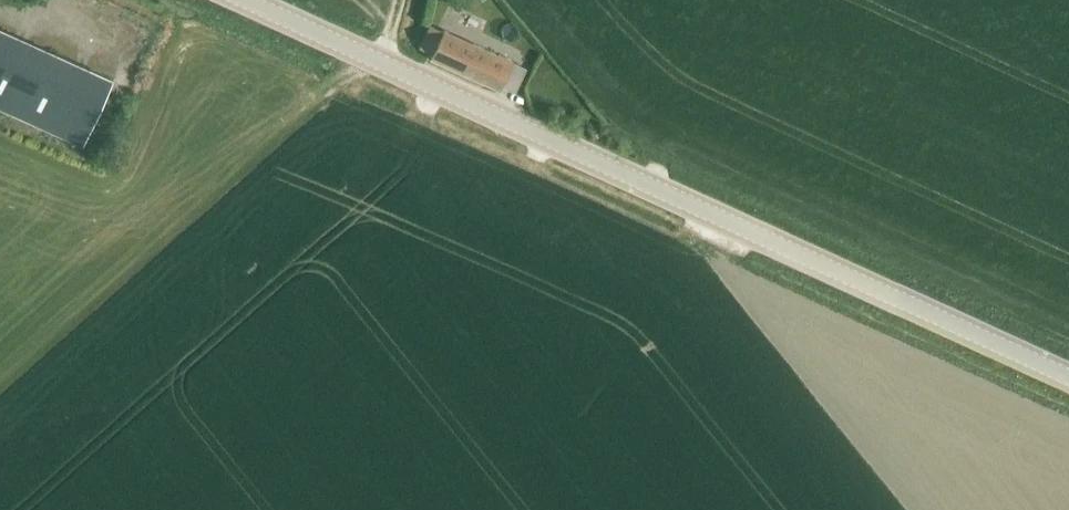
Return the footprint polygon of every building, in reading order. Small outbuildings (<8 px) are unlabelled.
[(431,23),(421,44),(434,50),(430,57),(500,89),(513,61),(431,23)] [(83,145),(112,79),(0,29),(0,108),(83,145)]
